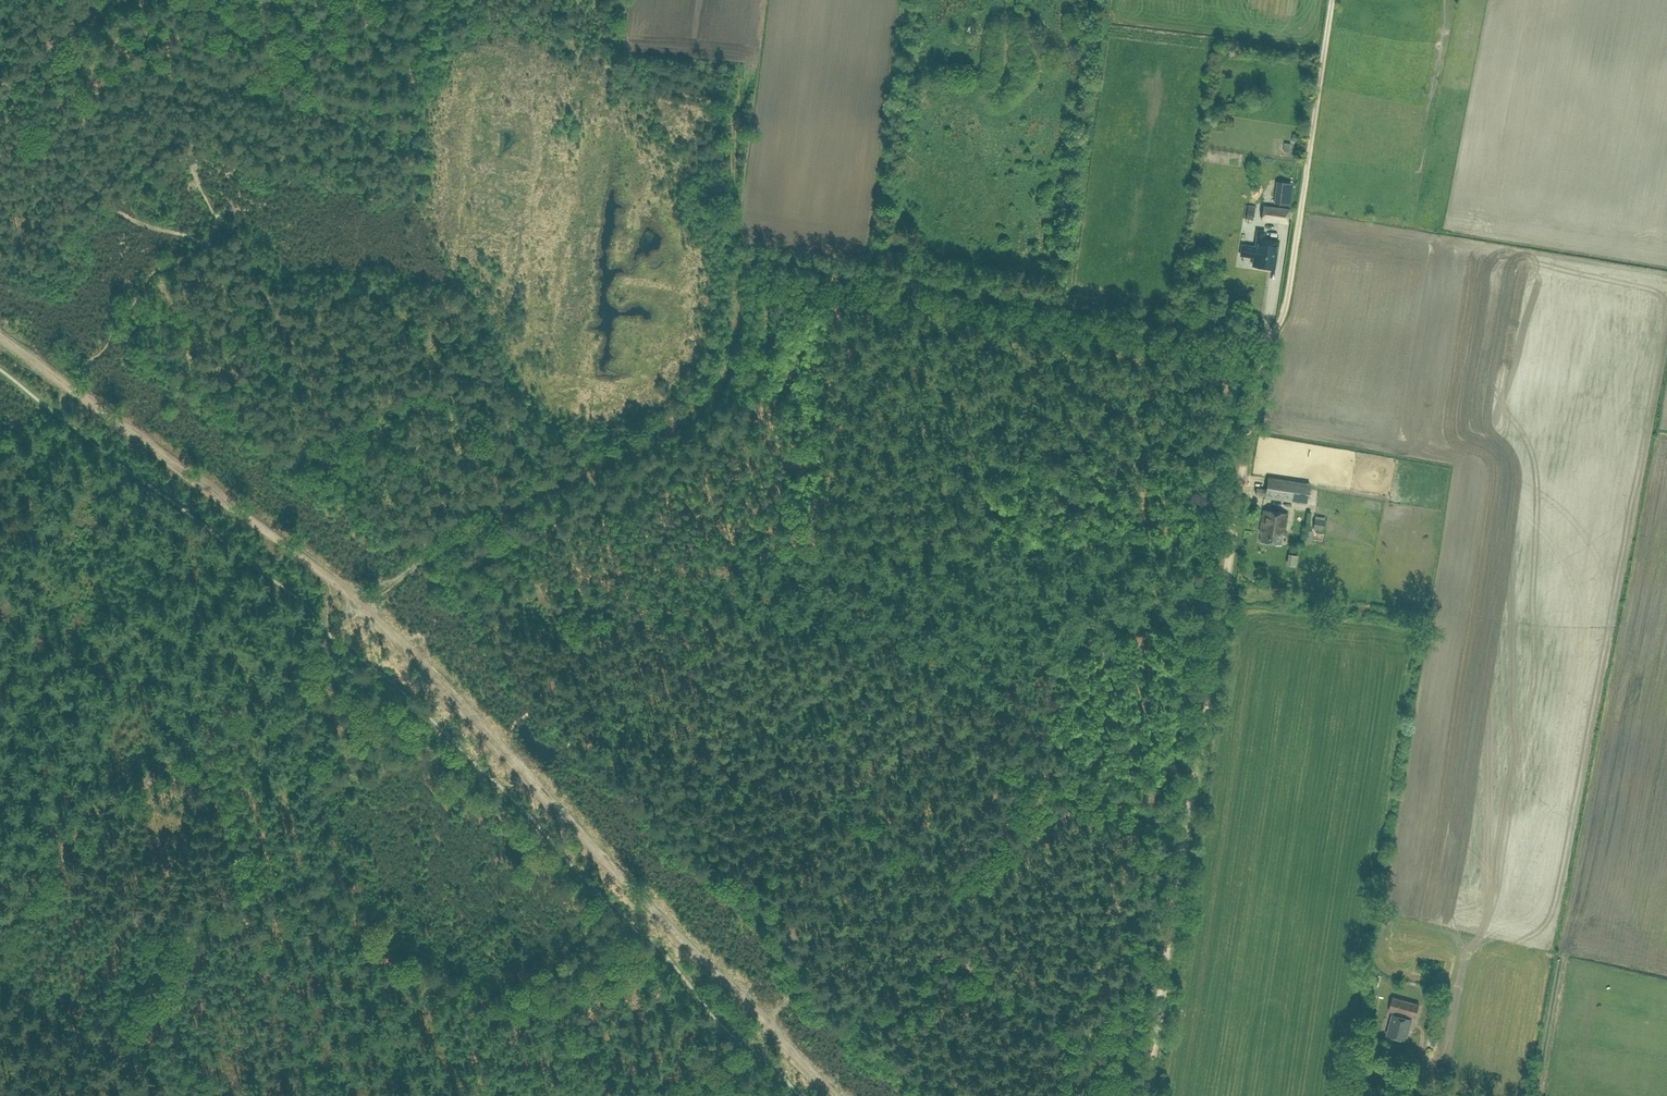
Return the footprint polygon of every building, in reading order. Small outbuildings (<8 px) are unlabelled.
[(1280,200),(1290,201),(1292,180),(1282,179),(1280,200)] [(1254,207),(1248,206),(1245,219),(1247,219),(1252,220),(1254,207)] [(1286,223),(1288,209),(1263,206),(1261,219),(1286,223)] [(1273,271),(1278,239),(1263,237),(1263,231),(1257,230),(1256,236),(1254,248),(1241,246),(1239,254),(1253,257),(1251,267),(1273,271)] [(1306,505),(1307,499),(1309,484),(1268,477),(1264,498),(1290,502),(1306,505)] [(1283,536),(1286,514),(1263,510),(1259,532),(1261,532),(1259,541),(1280,544),(1281,536),(1283,536)] [(1415,1018),(1419,1005),(1391,998),(1388,1011),(1397,1013),(1396,1015),(1392,1014),(1387,1035),(1406,1040),(1411,1019),(1406,1018),(1407,1016),(1415,1018)]
